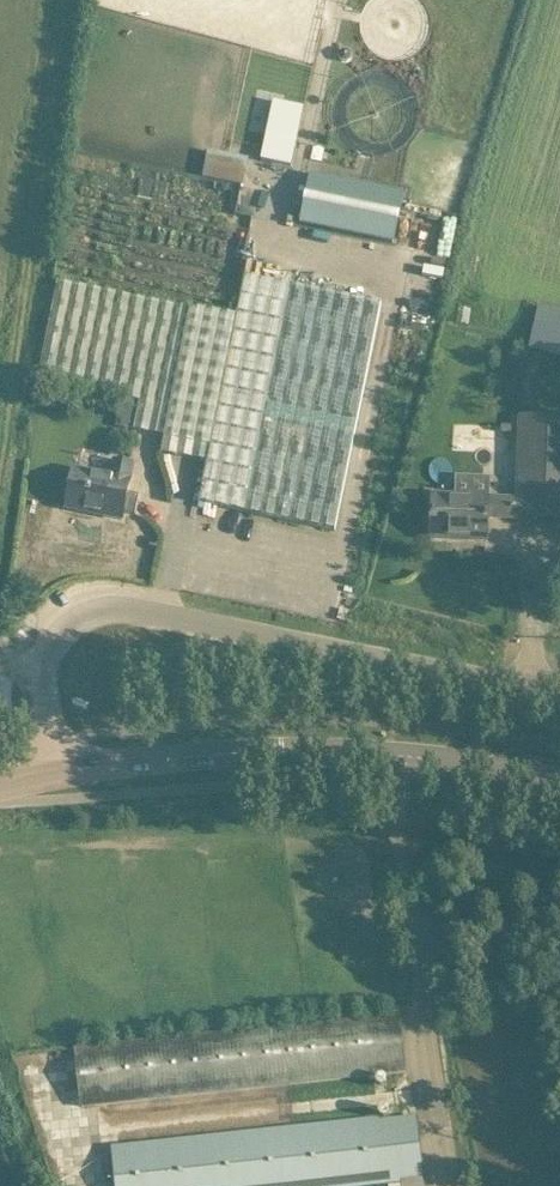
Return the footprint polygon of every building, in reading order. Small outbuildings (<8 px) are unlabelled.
[(341,52),(340,57),(343,61),(349,63),(353,60),(354,55),(351,50),(345,50),(341,52)] [(274,102),(262,161),(292,167),(304,109),(274,102)] [(238,186),(245,160),(205,149),(198,174),(238,186)] [(310,174),(300,225),(394,244),(404,194),(310,174)] [(162,440),(209,449),(198,503),(334,531),(381,303),(245,275),(236,317),(58,283),(38,387),(167,409),(162,440)] [(530,351),(559,357),(559,328),(535,323),(530,351)] [(517,521),(559,522),(559,419),(520,418),(518,500),(517,519),(517,521)] [(136,515),(139,496),(128,494),(130,482),(133,465),(115,462),(111,478),(74,470),(66,508),(122,520),(124,513),(136,515)] [(432,496),(432,497),(431,539),(488,541),(488,518),(517,519),(518,500),(489,499),(489,498),(432,496)] [(82,1107),(405,1072),(399,1015),(75,1050),(82,1107)] [(424,1177),(418,1119),(112,1151),(115,1185),(338,1185),(424,1177)]
